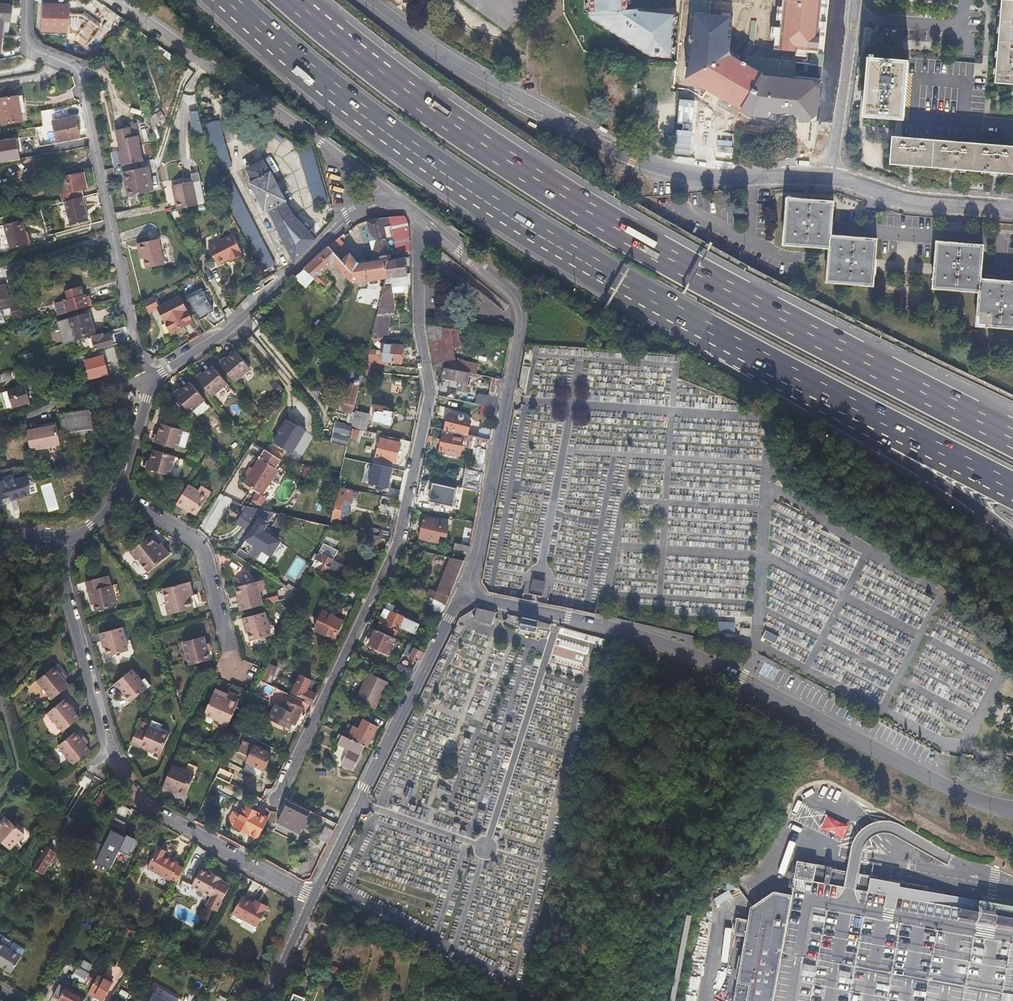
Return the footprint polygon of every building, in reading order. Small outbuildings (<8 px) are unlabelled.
[(585,18),(648,57),(670,58),(673,15),(623,10),(624,0),(584,0),(585,18)] [(773,49),(824,55),(831,0),(778,0),(773,49)] [(996,81),(1012,83),(1012,0),(1001,0),(996,81)] [(0,4),(0,30),(1,20),(7,21),(9,6),(0,4)] [(43,4),(41,31),(68,32),(68,4),(43,4)] [(728,52),(730,16),(691,11),(684,78),(753,116),(816,123),(820,79),(763,73),(728,52)] [(901,120),(903,120),(907,61),(869,58),(864,116),(896,119),(901,120)] [(0,88),(0,96),(0,98),(15,96),(14,86),(0,88)] [(23,120),(19,96),(15,96),(0,98),(0,101),(2,115),(3,123),(23,120)] [(733,129),(734,107),(694,105),(693,127),(733,129)] [(42,110),(43,117),(56,115),(55,108),(42,110)] [(198,110),(189,112),(192,134),(202,133),(198,110)] [(53,122),(57,141),(80,137),(76,117),(53,122)] [(231,169),(216,123),(201,128),(208,151),(211,150),(218,173),(231,169)] [(120,149),(122,165),(142,162),(137,135),(128,136),(127,127),(116,129),(120,149)] [(278,137),(286,151),(297,145),(290,131),(278,137)] [(932,166),(934,139),(901,137),(900,137),(895,136),(892,136),(890,163),(910,165),(932,166)] [(975,143),(934,139),(932,166),(952,168),(973,169),(975,143)] [(975,143),(973,169),(995,171),(1012,173),(1012,146),(1007,145),(975,143)] [(307,146),(296,150),(314,207),(326,203),(307,146)] [(268,215),(294,261),(305,251),(315,239),(293,215),(286,204),(288,203),(272,174),(270,174),(263,162),(245,172),(251,185),(249,186),(265,216),(268,215)] [(124,172),(128,197),(149,193),(145,168),(124,172)] [(63,201),(76,198),(75,192),(81,191),(86,190),(82,174),(67,177),(66,175),(57,177),(62,202),(63,201)] [(231,182),(218,189),(262,271),(274,265),(231,182)] [(176,210),(195,206),(191,184),(191,183),(171,186),(176,210)] [(191,184),(195,206),(203,205),(198,183),(191,184)] [(80,197),(76,198),(63,201),(69,225),(86,220),(80,197)] [(829,248),(831,236),(834,202),(788,198),(784,244),(829,248)] [(403,216),(388,218),(395,253),(409,251),(409,221),(403,216)] [(375,248),(377,257),(391,254),(382,218),(369,219),(371,232),(370,233),(373,248),(375,248)] [(2,224),(9,249),(27,244),(20,220),(2,224)] [(229,259),(232,257),(234,260),(242,255),(231,235),(207,247),(217,265),(229,259)] [(831,236),(829,248),(827,281),(873,285),(877,240),(831,236)] [(330,245),(343,259),(351,252),(353,250),(345,241),(343,242),(339,238),(330,245)] [(157,239),(140,242),(143,257),(146,268),(162,265),(157,239)] [(143,257),(140,242),(135,243),(138,258),(143,257)] [(980,291),(981,279),(984,246),(969,245),(938,242),(934,288),(980,291)] [(343,259),(330,245),(304,269),(313,278),(312,278),(321,287),(327,282),(320,274),(329,265),(334,266),(346,278),(353,271),(343,259)] [(353,271),(346,278),(349,281),(385,278),(386,277),(387,265),(384,265),(382,264),(381,263),(381,260),(377,261),(360,262),(351,252),(343,259),(353,271)] [(387,265),(386,277),(407,273),(406,258),(395,260),(393,254),(391,254),(377,257),(377,261),(381,260),(381,263),(382,264),(384,265),(387,265)] [(407,273),(386,277),(385,278),(373,334),(384,335),(387,311),(395,312),(392,286),(409,285),(409,273),(407,273)] [(980,291),(978,325),(1012,328),(1012,282),(981,279),(980,291)] [(263,281),(250,288),(253,293),(266,286),(263,281)] [(69,289),(72,297),(87,292),(85,284),(69,289)] [(9,306),(11,310),(21,308),(17,293),(7,296),(5,286),(0,287),(0,308),(9,306)] [(210,312),(200,290),(185,297),(195,319),(210,312)] [(90,300),(94,299),(91,291),(87,292),(72,297),(53,302),(57,315),(91,305),(90,300)] [(151,295),(142,300),(148,313),(158,309),(169,332),(190,322),(178,298),(157,308),(151,295)] [(24,311),(28,323),(36,321),(32,308),(24,311)] [(72,342),(89,336),(92,335),(86,313),(65,320),(72,342)] [(456,328),(427,324),(434,366),(444,368),(469,373),(475,374),(477,364),(460,360),(456,328)] [(92,335),(89,336),(94,351),(111,345),(107,335),(100,337),(99,333),(92,335)] [(370,345),(367,358),(380,360),(388,362),(389,359),(401,362),(404,345),(386,341),(385,348),(370,345)] [(533,345),(525,344),(523,357),(530,359),(533,345)] [(233,353),(217,367),(232,384),(247,370),(233,353)] [(82,360),(85,378),(106,373),(102,356),(82,360)] [(380,360),(367,358),(364,371),(372,373),(374,366),(379,367),(380,360)] [(342,378),(347,379),(348,377),(360,381),(363,369),(347,363),(342,378)] [(529,366),(521,364),(517,387),(523,395),(529,366)] [(469,373),(444,368),(442,378),(460,382),(458,389),(465,391),(469,373)] [(209,369),(194,382),(209,399),(223,386),(209,369)] [(0,375),(0,384),(13,380),(11,372),(0,375)] [(347,379),(342,398),(343,399),(341,407),(348,408),(346,416),(353,418),(355,410),(352,410),(360,381),(348,377),(347,379)] [(489,396),(497,397),(500,380),(492,378),(489,396)] [(14,404),(14,405),(30,401),(25,385),(10,389),(10,390),(14,404)] [(188,385),(173,398),(187,414),(202,402),(188,385)] [(10,390),(3,392),(7,406),(14,404),(10,390)] [(477,405),(480,405),(495,408),(497,397),(489,396),(480,394),(477,405)] [(378,409),(375,420),(391,425),(395,412),(389,410),(390,407),(377,404),(375,409),(378,409)] [(493,419),(495,408),(480,405),(478,416),(493,419)] [(65,413),(67,430),(91,428),(89,410),(65,413)] [(356,411),(353,422),(365,426),(368,414),(356,411)] [(445,430),(467,435),(469,422),(460,420),(461,420),(462,419),(462,418),(462,417),(461,416),(459,415),(459,416),(448,414),(445,430)] [(330,439),(347,443),(351,424),(352,423),(335,419),(330,439)] [(303,432),(285,420),(271,442),(289,453),(303,432)] [(32,429),(34,449),(63,446),(61,425),(32,429)] [(360,427),(353,425),(350,439),(356,441),(360,427)] [(159,426),(154,444),(175,450),(181,432),(159,426)] [(398,438),(382,433),(381,437),(379,437),(374,455),(394,461),(399,442),(397,442),(398,438)] [(477,437),(467,435),(466,438),(444,433),(440,453),(461,457),(465,442),(475,444),(477,437)] [(279,460),(263,450),(243,484),(256,491),(251,500),(263,508),(270,497),(263,493),(276,470),(274,469),(279,460)] [(173,458),(152,452),(146,471),(167,477),(173,458)] [(474,473),(483,475),(485,465),(476,463),(474,473)] [(304,466),(301,475),(311,479),(315,470),(304,466)] [(16,493),(14,475),(4,476),(4,479),(0,480),(0,505),(10,502),(9,495),(9,493),(16,493)] [(461,489),(479,493),(481,483),(464,479),(461,489)] [(337,482),(328,521),(344,525),(347,516),(340,514),(344,497),(351,499),(354,487),(337,482)] [(454,489),(431,485),(427,500),(451,506),(454,489)] [(186,486),(172,508),(181,514),(184,511),(193,517),(204,498),(186,486)] [(269,556),(279,541),(263,531),(268,523),(255,514),(240,538),(269,556)] [(424,518),(419,539),(437,543),(439,537),(446,538),(448,527),(441,525),(442,522),(424,518)] [(149,536),(129,553),(134,559),(135,558),(146,572),(163,558),(154,547),(156,545),(149,536)] [(322,540),(317,549),(331,557),(336,548),(322,540)] [(466,555),(469,548),(454,543),(452,551),(466,555)] [(317,549),(311,562),(325,570),(331,558),(331,557),(317,549)] [(296,557),(290,573),(299,576),(305,561),(296,557)] [(433,598),(445,604),(464,561),(449,558),(444,570),(445,570),(437,590),(429,587),(426,595),(433,598)] [(94,612),(114,606),(106,576),(84,582),(89,600),(91,600),(94,612)] [(239,612),(260,607),(254,586),(246,588),(244,579),(228,583),(233,601),(236,600),(239,612)] [(521,599),(547,604),(548,599),(542,598),(546,582),(532,580),(530,593),(523,591),(521,599)] [(164,605),(166,615),(191,608),(188,596),(185,596),(182,584),(162,589),(166,604),(164,605)] [(440,616),(445,604),(433,598),(428,609),(440,616)] [(418,623),(383,607),(378,617),(381,619),(378,626),(394,634),(397,625),(414,633),(418,623)] [(477,608),(473,619),(491,624),(494,611),(477,608)] [(321,610),(313,627),(333,637),(341,619),(321,610)] [(241,632),(246,651),(262,646),(260,637),(267,634),(262,614),(240,619),(244,631),(241,632)] [(536,632),(538,619),(523,616),(521,629),(536,632)] [(718,621),(717,634),(734,634),(734,622),(718,621)] [(395,638),(376,629),(369,645),(388,653),(395,638)] [(128,657),(122,636),(115,638),(113,630),(98,633),(103,653),(105,653),(108,663),(128,657)] [(761,638),(775,644),(778,636),(765,630),(761,638)] [(177,658),(180,667),(204,660),(201,648),(199,649),(195,636),(175,641),(180,657),(177,658)] [(409,656),(417,660),(422,651),(414,646),(409,656)] [(279,666),(268,661),(260,678),(269,683),(273,674),(275,674),(279,666)] [(394,670),(410,676),(413,669),(398,662),(394,670)] [(44,692),(50,700),(71,684),(63,674),(61,676),(52,665),(36,678),(46,691),(44,692)] [(367,672),(355,699),(374,708),(386,681),(367,672)] [(124,675),(111,685),(123,699),(124,698),(133,708),(149,695),(136,678),(130,683),(124,675)] [(304,701),(311,705),(316,694),(305,689),(310,680),(299,675),(295,683),(294,682),(290,690),(305,697),(304,701)] [(208,697),(200,716),(214,722),(213,724),(222,728),(233,704),(222,699),(220,702),(208,697)] [(45,713),(60,732),(78,719),(63,699),(45,713)] [(274,704),(267,719),(283,726),(286,721),(292,724),(300,707),(287,701),(284,708),(274,704)] [(348,737),(365,744),(367,745),(376,726),(362,719),(358,729),(352,727),(348,737)] [(135,728),(128,743),(143,750),(144,748),(158,754),(166,734),(152,728),(149,735),(135,728)] [(354,769),(365,744),(348,737),(339,733),(338,737),(341,739),(339,744),(348,749),(342,763),(354,769)] [(68,768),(85,755),(69,735),(53,748),(68,768)] [(270,753),(244,740),(240,748),(240,751),(248,755),(246,760),(262,768),(270,753)] [(218,765),(214,775),(228,782),(233,772),(218,765)] [(166,772),(159,787),(176,795),(177,792),(188,797),(196,778),(178,770),(175,777),(166,772)] [(309,811),(287,802),(287,804),(286,806),(285,809),(283,810),(277,823),(298,833),(309,811)] [(242,807),(232,828),(257,840),(266,819),(242,807)] [(184,814),(193,819),(196,813),(187,808),(184,814)] [(225,825),(232,828),(237,818),(230,814),(225,825)] [(314,842),(324,847),(336,823),(319,815),(316,822),(326,827),(322,837),(317,834),(314,842)] [(7,850),(22,834),(6,819),(0,826),(0,843),(7,850)] [(130,849),(136,838),(126,832),(125,835),(118,831),(120,829),(112,825),(95,858),(109,865),(121,844),(130,849)] [(45,841),(33,861),(44,868),(57,848),(56,848),(62,838),(61,833),(57,830),(52,832),(46,841),(45,841)] [(167,851),(158,846),(148,865),(175,880),(184,866),(178,862),(180,861),(166,853),(167,851)] [(215,871),(214,873),(208,871),(202,867),(193,884),(212,894),(206,904),(217,909),(231,883),(221,877),(222,875),(215,871)] [(820,871),(802,867),(797,867),(793,885),(796,886),(796,894),(776,890),(756,905),(753,918),(742,916),(728,991),(738,1000),(1012,1000),(1012,906),(1001,904),(990,902),(983,900),(859,878),(852,876),(848,876),(820,871)] [(731,892),(717,903),(721,909),(736,899),(731,892)] [(260,902),(259,905),(253,902),(241,896),(232,912),(258,925),(268,906),(260,902)] [(0,942),(0,965),(10,971),(20,953),(0,942)] [(318,980),(321,973),(309,968),(306,974),(318,980)] [(98,973),(89,989),(104,996),(112,981),(98,973)] [(59,998),(65,1000),(83,1000),(86,995),(66,985),(66,986),(59,982),(53,993),(60,997),(59,998)] [(152,993),(168,1000),(180,1000),(181,999),(155,986),(152,993)] [(295,991),(294,995),(304,999),(305,995),(295,991)]
